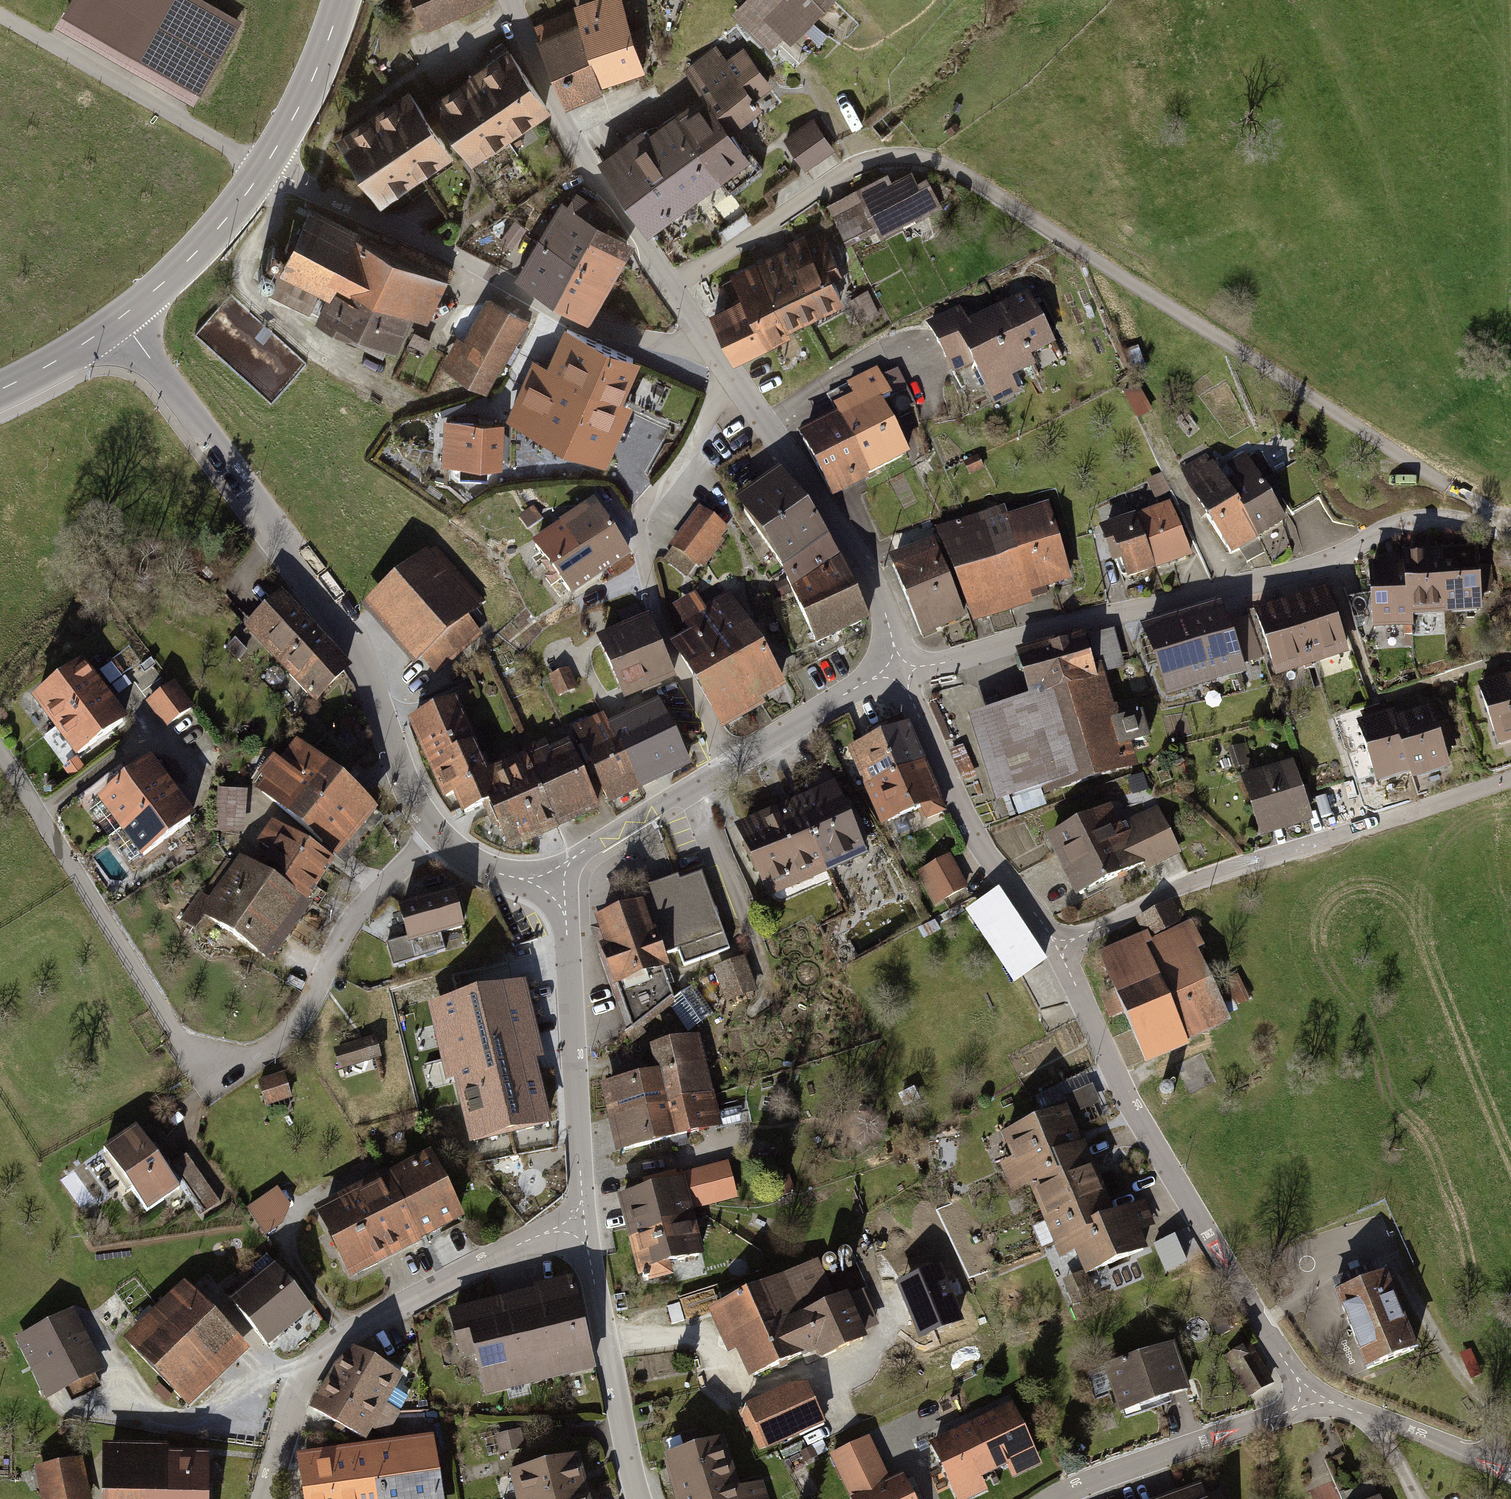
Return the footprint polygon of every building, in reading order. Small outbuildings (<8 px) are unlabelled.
[(51,20),(191,104),(241,20),(207,0),(63,0),(51,20)] [(404,34),(421,27),(424,35),(489,7),(485,0),(390,0),(404,34)] [(618,0),(580,0),(568,4),(571,12),(595,86),(641,71),(637,59),(646,56),(638,31),(629,34),(618,0)] [(732,14),(770,52),(781,41),(788,48),(836,0),(746,0),(732,14)] [(571,12),(539,23),(566,103),(598,93),(595,86),(571,12)] [(729,190),(763,166),(752,150),(746,153),(727,126),(756,105),(750,97),(767,84),(743,50),(724,63),(715,49),(686,69),(705,95),(675,116),(718,175),(729,190)] [(505,51),(417,109),(449,157),(456,168),(544,110),(505,51)] [(333,139),(377,205),(449,157),(417,109),(405,91),(333,139)] [(675,116),(646,137),(689,196),(718,175),(675,116)] [(833,155),(811,121),(781,140),(803,174),(833,155)] [(689,196),(646,137),(643,132),(602,161),(647,224),(671,207),(667,201),(677,194),(682,201),(689,196)] [(829,207),(845,241),(937,199),(926,176),(915,181),(910,171),(890,180),(886,171),(855,185),(858,193),(829,207)] [(606,278),(628,240),(605,226),(611,216),(576,191),(566,209),(559,205),(539,237),(606,278)] [(299,204),(268,266),(279,271),(266,297),(308,317),(305,322),(382,359),(405,312),(424,321),(442,284),(348,239),(353,230),(299,204)] [(785,321),(839,294),(830,275),(840,271),(823,231),(793,245),(795,249),(758,267),(785,321)] [(539,237),(516,275),(583,316),(606,278),(539,237)] [(758,267),(723,284),(733,306),(713,315),(732,354),(788,327),(785,321),(758,267)] [(1029,285),(1002,298),(1038,380),(1067,367),(1029,285)] [(1002,298),(963,312),(1002,393),(1038,380),(1002,298)] [(458,343),(447,364),(484,384),(521,317),(493,302),(468,348),(458,343)] [(1002,393),(963,312),(940,323),(977,404),(1002,393)] [(565,375),(617,397),(633,360),(568,331),(560,349),(574,356),(565,375)] [(430,343),(411,334),(405,346),(424,355),(430,343)] [(536,362),(513,413),(594,448),(617,397),(565,375),(536,362)] [(1140,384),(1122,394),(1140,422),(1157,413),(1140,384)] [(875,477),(911,455),(870,388),(833,411),(875,477)] [(833,411),(795,435),(836,501),(875,477),(833,411)] [(498,465),(500,422),(448,420),(447,463),(498,465)] [(1189,488),(1209,520),(1237,503),(1217,472),(1207,455),(1182,471),(1192,486),(1189,488)] [(1282,519),(1243,456),(1217,472),(1237,503),(1256,535),(1282,519)] [(818,525),(787,480),(745,510),(765,540),(784,568),(827,539),(818,525)] [(1188,557),(1167,500),(1132,513),(1153,569),(1188,557)] [(628,550),(595,502),(564,524),(597,571),(628,550)] [(1209,520),(1230,554),(1239,548),(1247,561),(1265,550),(1256,535),(1237,503),(1209,520)] [(661,560),(687,580),(726,528),(700,509),(661,560)] [(999,515),(942,534),(944,540),(969,615),(973,628),(1037,607),(1033,597),(1072,584),(1048,511),(1003,526),(999,515)] [(1132,513),(1096,526),(1110,564),(1119,561),(1126,579),(1153,569),(1132,513)] [(535,544),(569,592),(597,571),(564,524),(535,544)] [(816,643),(868,618),(839,559),(827,539),(784,568),(783,570),(816,643)] [(944,540),(894,561),(925,634),(969,615),(944,540)] [(436,547),(375,601),(413,645),(436,671),(476,635),(462,620),(484,601),(436,547)] [(1479,568),(1478,547),(1441,549),(1445,614),(1482,612),(1481,596),(1479,568)] [(1445,614),(1441,549),(1401,552),(1402,562),(1404,598),(1409,598),(1410,617),(1445,614)] [(1402,562),(1368,564),(1372,629),(1411,626),(1410,617),(1409,598),(1404,598),(1402,562)] [(1492,567),(1479,568),(1481,596),(1494,595),(1492,567)] [(1348,654),(1325,586),(1290,598),(1312,665),(1348,654)] [(276,592),(239,627),(275,665),(312,630),(276,592)] [(705,611),(755,696),(779,683),(729,598),(705,611)] [(1290,598),(1251,611),(1274,678),(1312,665),(1290,598)] [(1219,607),(1147,632),(1169,694),(1240,669),(1219,607)] [(705,611),(685,623),(699,646),(682,656),(718,718),(755,696),(705,611)] [(650,620),(599,642),(623,698),(674,676),(650,620)] [(311,703),(347,669),(312,630),(275,665),(311,703)] [(1031,701),(971,719),(996,803),(1037,791),(1040,799),(1138,770),(1131,747),(1149,741),(1137,701),(1113,708),(1103,674),(1123,668),(1112,633),(1084,642),(1082,635),(1017,654),(1031,701)] [(77,659),(25,699),(47,728),(99,688),(77,659)] [(568,669),(550,677),(558,694),(575,686),(568,669)] [(1479,686),(1500,747),(1510,743),(1510,676),(1479,686)] [(170,679),(141,701),(161,728),(191,707),(170,679)] [(70,758),(122,719),(99,688),(47,728),(70,758)] [(659,703),(609,727),(637,785),(687,761),(659,703)] [(556,824),(527,759),(494,774),(487,777),(454,704),(412,723),(446,797),(455,793),(465,813),(486,804),(489,802),(508,845),(556,824)] [(1436,727),(1431,712),(1394,725),(1409,768),(1412,777),(1449,765),(1445,753),(1436,727)] [(1392,716),(1359,727),(1377,779),(1409,768),(1394,725),(1392,716)] [(606,720),(576,734),(607,799),(637,785),(609,727),(606,720)] [(906,722),(844,748),(860,787),(923,760),(906,722)] [(1449,723),(1436,727),(1445,753),(1457,749),(1449,723)] [(288,740),(248,787),(331,858),(372,810),(288,740)] [(597,805),(570,747),(548,758),(544,749),(526,757),(527,759),(556,824),(597,805)] [(167,788),(145,759),(91,799),(113,828),(167,788)] [(925,822),(946,812),(923,760),(860,787),(878,827),(919,809),(925,822)] [(1292,765),(1245,781),(1264,838),(1312,822),(1292,765)] [(866,856),(832,782),(790,801),(824,875),(866,856)] [(167,788),(113,828),(136,859),(190,818),(167,788)] [(243,791),(214,789),(212,830),(219,831),(218,842),(236,844),(236,834),(240,834),(243,791)] [(731,828),(763,902),(824,875),(790,801),(731,828)] [(1110,808),(1049,838),(1078,896),(1140,865),(1143,871),(1179,853),(1157,809),(1120,828),(1110,808)] [(328,863),(265,820),(250,844),(265,854),(255,869),(302,902),(328,863)] [(947,853),(913,873),(932,906),(966,886),(947,853)] [(197,891),(176,920),(191,931),(200,918),(265,964),(307,905),(302,902),(255,869),(234,854),(204,896),(197,891)] [(621,913),(598,921),(608,947),(604,949),(633,1030),(674,998),(663,969),(664,968),(660,957),(678,950),(684,965),(730,949),(702,873),(657,889),(661,900),(653,902),(621,913)] [(997,888),(962,910),(1011,985),(1045,963),(997,888)] [(450,892),(394,909),(402,937),(383,943),(390,965),(441,950),(437,936),(461,929),(450,892)] [(1145,937),(1103,957),(1151,1060),(1227,1025),(1194,953),(1201,949),(1190,926),(1182,930),(1171,907),(1138,922),(1145,937)] [(742,956),(710,967),(722,1003),(754,992),(742,956)] [(548,1125),(514,985),(441,1003),(475,1142),(548,1125)] [(372,1035),(329,1047),(335,1071),(378,1059),(372,1035)] [(660,1075),(606,1088),(612,1115),(710,1093),(697,1038),(654,1048),(660,1075)] [(280,1071),(252,1079),(260,1106),(288,1099),(280,1071)] [(621,1152),(718,1129),(710,1093),(612,1115),(621,1152)] [(1080,1150),(1064,1112),(1002,1137),(1011,1159),(1019,1156),(1025,1172),(1080,1150)] [(129,1126),(97,1149),(143,1213),(175,1191),(129,1126)] [(1085,1148),(1080,1150),(1025,1172),(1038,1205),(1099,1180),(1085,1148)] [(429,1158),(388,1179),(417,1237),(459,1217),(429,1158)] [(727,1167),(620,1197),(643,1276),(703,1259),(689,1211),(736,1198),(727,1167)] [(417,1237),(388,1179),(321,1212),(351,1271),(417,1237)] [(1115,1218),(1099,1180),(1038,1205),(1045,1224),(1033,1229),(1041,1248),(1071,1236),(1115,1218)] [(273,1187),(242,1208),(261,1235),(276,1225),(286,1207),(273,1187)] [(1115,1218),(1071,1236),(1089,1275),(1144,1252),(1136,1233),(1152,1226),(1143,1205),(1115,1218)] [(1158,1245),(1169,1274),(1190,1266),(1178,1237),(1158,1245)] [(817,1262),(711,1311),(730,1352),(738,1348),(752,1379),(814,1350),(819,1362),(866,1340),(863,1333),(878,1326),(862,1291),(836,1303),(817,1262)] [(261,1350),(307,1314),(269,1266),(223,1302),(261,1350)] [(940,1270),(899,1287),(921,1339),(962,1321),(940,1270)] [(1385,1270),(1335,1289),(1365,1368),(1415,1348),(1385,1270)] [(558,1291),(537,1296),(555,1373),(593,1363),(572,1275),(555,1279),(558,1291)] [(181,1280),(117,1339),(180,1409),(245,1350),(181,1280)] [(537,1296),(452,1317),(460,1357),(474,1353),(484,1390),(555,1373),(537,1296)] [(70,1308),(9,1340),(41,1402),(102,1371),(70,1308)] [(1168,1343),(1096,1368),(1114,1417),(1186,1392),(1168,1343)] [(1247,1347),(1225,1359),(1248,1399),(1257,1394),(1269,1386),(1247,1347)] [(353,1350),(315,1413),(361,1441),(399,1377),(353,1350)] [(794,1387),(749,1407),(768,1449),(822,1424),(805,1387),(794,1387)] [(1032,1453),(1012,1409),(973,1427),(993,1471),(1032,1453)] [(993,1471),(973,1427),(934,1446),(954,1489),(993,1471)] [(518,1429),(491,1436),(496,1455),(522,1449),(518,1429)] [(888,1479),(869,1438),(832,1455),(852,1496),(888,1479)] [(669,1455),(682,1498),(766,1498),(760,1481),(735,1489),(720,1440),(669,1455)] [(301,1461),(306,1498),(439,1498),(431,1442),(301,1461)] [(96,1447),(96,1498),(203,1498),(203,1456),(160,1456),(160,1448),(96,1447)] [(515,1470),(522,1498),(538,1498),(585,1488),(577,1455),(515,1470)] [(36,1498),(87,1498),(79,1459),(30,1469),(36,1498)] [(902,1478),(859,1498),(912,1498),(902,1478)] [(585,1488),(538,1498),(587,1498),(585,1488)]
